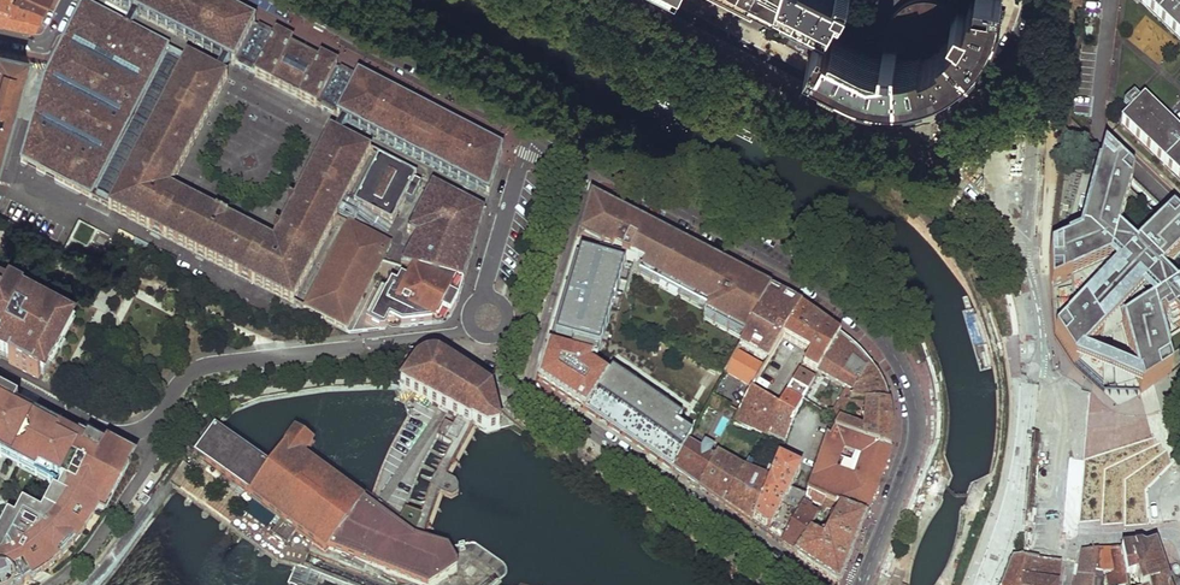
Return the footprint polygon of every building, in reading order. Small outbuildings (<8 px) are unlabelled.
[(13,25),(35,29),(43,13),(9,1),(9,0),(0,0),(0,22),(13,25)] [(44,11),(49,0),(18,0),(44,11)] [(257,26),(258,25),(211,0),(108,0),(237,65),(238,64),(257,26)] [(777,1),(782,4),(805,15),(825,25),(828,27),(839,5),(844,8),(847,2),(844,0),(777,0),(777,1)] [(823,36),(826,32),(823,29),(809,57),(860,83),(869,86),(876,87),(882,88),(887,88),(894,89),(901,89),(910,87),(919,86),(928,83),(936,81),(942,78),(953,72),(962,65),(971,57),(979,48),(984,42),(986,37),(994,23),(1000,0),(975,0),(969,15),(949,3),(941,0),(916,0),(913,1),(907,3),(900,8),(893,15),(888,22),(885,30),(884,37),(883,44),(884,62),(873,60),(862,56),(842,47),(823,36)] [(1050,247),(1055,245),(1070,131),(1085,0),(1080,0),(1069,90),(1069,94),(1050,247)] [(1179,36),(1179,0),(1142,0),(1179,36)] [(85,193),(165,46),(85,3),(54,59),(44,76),(21,160),(85,193)] [(257,26),(238,64),(249,69),(259,75),(277,37),(267,31),(257,26)] [(317,107),(319,106),(338,67),(338,66),(322,58),(321,61),(306,53),(293,47),(295,44),(278,35),(277,37),(259,75),(258,76),(317,107)] [(0,47),(0,146),(28,53),(0,47)] [(230,79),(182,54),(123,164),(170,188),(230,79)] [(338,67),(319,106),(328,111),(338,116),(358,78),(348,72),(338,67)] [(358,78),(338,116),(338,118),(492,196),(505,153),(359,77),(358,78)] [(1124,124),(1179,179),(1179,133),(1146,102),(1124,124)] [(272,241),(315,262),(373,152),(332,132),(272,241)] [(1132,179),(1103,150),(1078,240),(1055,249),(1055,250),(1049,252),(1049,274),(1049,290),(1108,267),(1110,258),(1121,268),(1054,337),(1074,367),(1077,363),(1103,386),(1102,338),(1146,292),(1157,303),(1118,328),(1137,394),(1168,375),(1154,326),(1161,322),(1165,326),(1173,321),(1179,328),(1179,289),(1176,292),(1161,277),(1179,257),(1179,225),(1171,216),(1135,253),(1117,235),(1132,179)] [(381,157),(356,201),(395,221),(420,177),(381,157)] [(294,301),(315,262),(272,241),(170,188),(123,164),(103,202),(294,301)] [(421,234),(406,265),(466,283),(487,212),(436,184),(410,229),(421,234)] [(642,274),(709,309),(708,316),(746,338),(772,291),(730,269),(643,223),(593,197),(581,237),(600,248),(635,259),(646,265),(642,274)] [(351,220),(305,307),(347,328),(385,258),(393,241),(351,220)] [(600,248),(581,237),(573,266),(557,319),(549,344),(538,381),(672,472),(688,444),(694,433),(706,410),(708,406),(654,374),(658,367),(611,342),(618,316),(621,314),(619,311),(616,313),(616,312),(617,308),(621,309),(623,309),(624,309),(626,304),(626,302),(620,298),(622,292),(624,295),(627,294),(626,291),(635,259),(600,248)] [(466,283),(406,265),(385,258),(347,328),(407,323),(452,320),(466,283)] [(3,340),(0,346),(0,350),(4,352),(1,358),(9,362),(9,363),(38,379),(41,374),(43,375),(51,361),(54,363),(66,342),(62,340),(72,321),(8,286),(0,283),(0,339),(3,340)] [(742,345),(769,359),(784,334),(800,307),(785,298),(772,291),(746,338),(742,345)] [(802,344),(812,351),(826,324),(800,307),(784,334),(802,344)] [(804,365),(819,373),(840,334),(826,324),(812,351),(804,365)] [(840,334),(819,373),(842,384),(856,390),(872,361),(840,334)] [(726,373),(752,389),(754,386),(764,368),(737,353),(726,373)] [(420,363),(402,390),(446,411),(460,418),(470,424),(474,427),(480,428),(491,434),(503,430),(503,427),(500,415),(498,405),(496,394),(491,391),(465,373),(446,361),(439,358),(434,357),(426,358),(420,363)] [(851,399),(892,403),(888,388),(881,374),(872,361),(856,390),(851,399)] [(793,386),(808,394),(815,382),(800,373),(793,386)] [(782,409),(767,437),(784,444),(797,414),(804,401),(808,394),(793,386),(785,402),(782,409)] [(742,412),(736,423),(763,436),(767,437),(782,409),(751,392),(740,411),(742,412)] [(14,584),(16,584),(24,584),(27,579),(30,581),(49,569),(64,554),(75,543),(87,527),(98,509),(104,512),(129,464),(88,442),(85,448),(59,434),(56,440),(12,417),(18,406),(0,396),(0,456),(2,452),(52,479),(64,485),(58,497),(54,495),(42,517),(23,508),(15,522),(12,528),(10,527),(3,541),(0,540),(0,584),(14,584)] [(708,406),(706,410),(720,417),(724,410),(722,409),(726,402),(714,396),(708,406)] [(892,403),(851,399),(841,418),(836,426),(849,431),(891,448),(892,443),(893,435),(894,421),(892,403)] [(447,423),(440,438),(456,445),(439,476),(437,477),(434,482),(433,487),(433,490),(424,516),(407,510),(402,522),(423,537),(430,542),(437,521),(447,497),(454,500),(461,496),(461,487),(458,483),(453,481),(480,428),(474,427),(470,424),(460,418),(456,427),(447,423)] [(248,492),(246,495),(272,514),(303,536),(328,553),(330,550),(417,584),(418,584),(436,584),(457,572),(459,568),(458,562),(449,547),(441,545),(430,542),(423,537),(412,529),(406,525),(402,522),(372,502),(354,489),(323,467),(309,457),(315,447),(297,434),(272,467),(261,459),(243,445),(227,433),(217,425),(196,453),(207,461),(222,473),(240,486),(248,492)] [(823,496),(868,515),(872,505),(880,486),(856,476),(837,467),(844,446),(849,431),(836,426),(832,434),(828,432),(808,489),(823,496)] [(856,476),(880,486),(882,481),(891,448),(849,431),(844,446),(864,454),(856,476)] [(672,472),(700,490),(716,459),(711,457),(715,450),(706,445),(702,452),(688,444),(672,472)] [(750,460),(754,463),(761,451),(756,449),(750,460)] [(193,450),(170,479),(185,490),(201,501),(219,515),(229,522),(253,539),(282,560),(285,561),(298,564),(305,567),(314,570),(316,567),(317,565),(319,563),(322,562),(327,562),(384,584),(415,584),(417,584),(330,550),(328,553),(303,536),(272,514),(246,495),(248,492),(240,486),(222,473),(207,461),(196,453),(193,450)] [(0,456),(0,457),(50,484),(52,479),(2,452),(0,456)] [(700,490),(725,507),(746,469),(718,456),(716,459),(700,490)] [(763,533),(782,546),(801,506),(804,498),(805,495),(793,490),(801,469),(796,467),(778,460),(769,482),(751,525),(763,533)] [(737,515),(751,525),(769,482),(746,469),(725,507),(737,515)] [(805,495),(804,498),(819,505),(823,496),(808,489),(805,495)] [(815,517),(810,529),(795,555),(817,570),(840,584),(854,550),(868,515),(823,496),(819,505),(816,513),(815,517)] [(782,546),(795,555),(810,529),(815,517),(816,513),(801,506),(782,546)] [(0,534),(0,540),(3,541),(10,527),(12,528),(15,522),(8,519),(0,534)] [(1152,548),(1120,550),(1125,584),(1169,584),(1156,550),(1152,550),(1152,548)] [(1094,571),(1094,564),(1105,564),(1107,584),(1125,584),(1120,550),(1088,553),(1083,553),(1077,584),(1092,584),(1094,571)] [(1001,584),(1020,584),(1023,559),(1011,559),(1005,576),(1001,584)] [(1020,584),(1058,584),(1060,563),(1039,561),(1039,559),(1023,559),(1020,584)]
